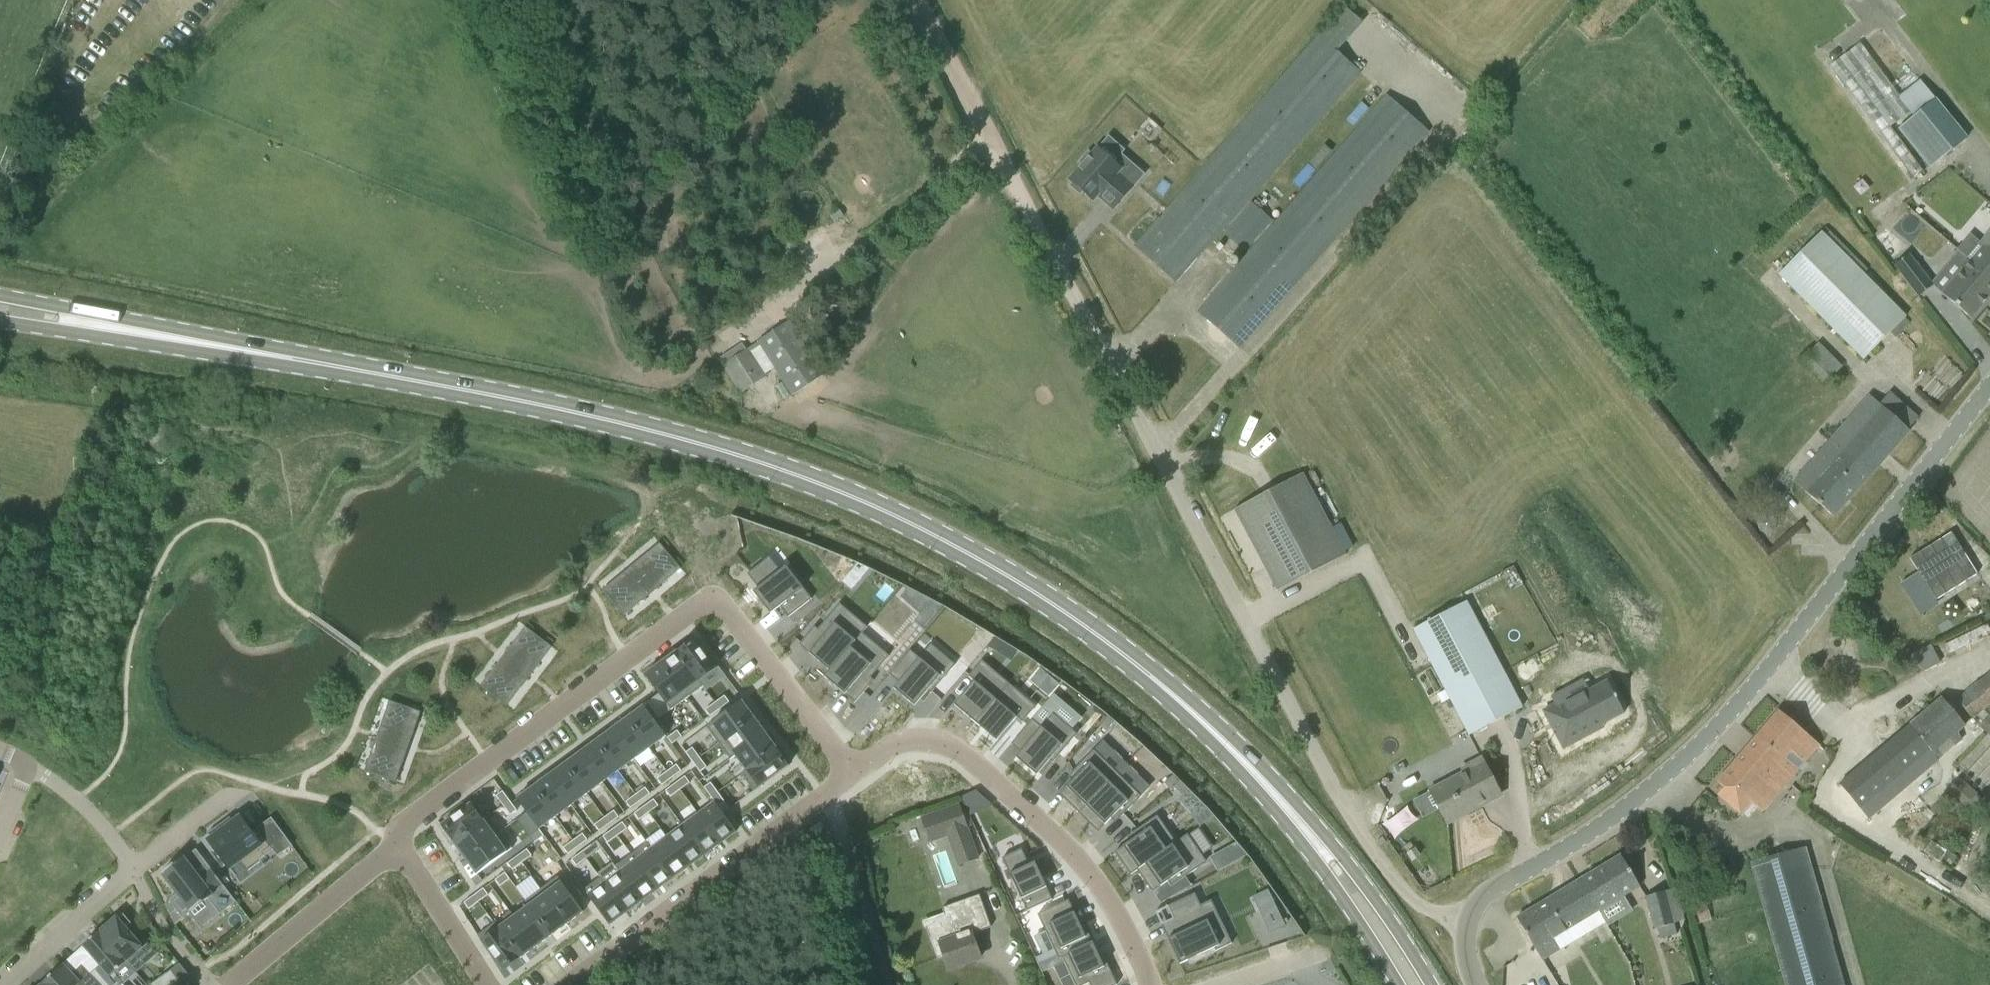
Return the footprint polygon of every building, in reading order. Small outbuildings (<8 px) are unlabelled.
[(1176,282),(1357,76),(1334,56),(1362,23),(1345,8),(1136,246),(1176,282)] [(1898,129),(1930,167),(1967,138),(1935,99),(1898,129)] [(1384,100),(1295,201),(1199,311),(1239,347),(1425,135),(1384,100)] [(1143,175),(1119,154),(1113,162),(1097,148),(1091,154),(1088,152),(1080,162),(1082,164),(1069,179),(1072,182),(1070,185),(1080,194),(1082,191),(1093,201),(1097,196),(1113,209),(1143,175)] [(1226,232),(1246,250),(1272,219),(1251,202),(1226,232)] [(1971,318),(1989,296),(1989,229),(1979,242),(1970,234),(1957,249),(1968,258),(1960,267),(1962,269),(1941,294),(1971,318)] [(1779,275),(1863,359),(1905,317),(1821,232),(1779,275)] [(1933,286),(1909,255),(1894,265),(1918,297),(1933,286)] [(758,341),(793,395),(823,375),(788,321),(758,341)] [(763,378),(745,350),(723,365),(741,393),(763,378)] [(1809,352),(1800,361),(1822,384),(1832,375),(1809,352)] [(1869,395),(1802,471),(1813,481),(1805,491),(1833,516),(1909,430),(1907,429),(1917,418),(1889,392),(1879,403),(1869,395)] [(1303,473),(1234,509),(1277,590),(1345,554),(1303,473)] [(658,543),(601,590),(622,615),(679,568),(658,543)] [(763,561),(747,574),(758,588),(753,592),(758,598),(770,614),(780,607),(788,617),(811,599),(805,591),(803,593),(801,590),(803,588),(786,566),(784,568),(774,575),(763,561)] [(851,590),(869,569),(858,563),(842,582),(851,590)] [(925,629),(944,607),(930,599),(914,591),(907,587),(900,596),(921,613),(915,621),(925,629)] [(1413,629),(1469,735),(1522,707),(1466,601),(1413,629)] [(814,647),(809,653),(812,656),(829,671),(861,633),(862,633),(867,627),(839,604),(818,629),(824,635),(814,647)] [(525,627),(480,686),(506,706),(551,647),(525,627)] [(829,671),(824,677),(842,692),(845,694),(847,691),(856,699),(853,702),(855,703),(873,681),(870,678),(889,656),(862,633),(861,633),(829,671)] [(987,646),(997,652),(1004,642),(995,637),(987,646)] [(693,639),(677,651),(699,681),(715,669),(693,639)] [(910,650),(889,675),(890,676),(903,661),(911,668),(893,688),(909,702),(914,706),(920,700),(927,691),(930,694),(955,665),(931,644),(919,658),(910,650)] [(1931,645),(1909,656),(1922,670),(1938,662),(1931,645)] [(677,651),(661,663),(687,698),(703,686),(699,681),(677,651)] [(661,663),(645,675),(656,690),(671,710),(687,698),(661,663)] [(955,703),(954,705),(963,713),(962,714),(965,716),(965,715),(975,723),(1008,684),(1007,683),(1006,685),(980,663),(968,676),(974,681),(955,703)] [(1972,719),(1989,704),(1989,672),(1957,700),(1972,719)] [(1566,694),(1539,708),(1558,743),(1587,727),(1586,724),(1618,707),(1603,678),(1567,697),(1566,694)] [(1008,684),(975,723),(985,731),(984,732),(986,734),(987,733),(996,741),(998,739),(1016,717),(1022,722),(1034,709),(1008,686),(1009,684),(1008,684)] [(724,696),(714,703),(719,709),(729,702),(724,696)] [(1839,784),(1868,818),(1943,755),(1937,748),(1964,725),(1942,697),(1839,784)] [(741,701),(706,727),(718,743),(753,717),(741,701)] [(389,702),(364,771),(396,782),(420,713),(389,702)] [(714,703),(705,710),(709,716),(710,716),(719,709),(714,703)] [(644,706),(628,717),(650,747),(666,736),(644,706)] [(1746,799),(1762,812),(1819,745),(1778,710),(1717,782),(1724,788),(1717,796),(1736,812),(1746,799)] [(1032,719),(1011,744),(1012,745),(1025,730),(1033,737),(1015,758),(1032,772),(1036,775),(1042,769),(1049,760),(1052,763),(1077,734),(1053,713),(1041,727),(1032,719)] [(1114,721),(1107,716),(1100,726),(1106,731),(1114,721)] [(1980,728),(1989,737),(1989,716),(1980,728)] [(628,717),(612,729),(634,759),(650,747),(628,717)] [(753,717),(718,743),(730,760),(735,756),(735,755),(765,733),(753,717)] [(612,729),(596,741),(618,771),(634,759),(612,729)] [(677,730),(667,738),(672,744),(682,737),(677,730)] [(765,733),(735,755),(735,756),(746,770),(747,771),(777,749),(765,733)] [(596,741),(580,752),(602,782),(618,771),(596,741)] [(692,748),(686,752),(693,762),(699,757),(692,748)] [(746,770),(741,774),(753,791),(788,765),(777,749),(747,771),(746,770)] [(580,752),(565,764),(586,794),(602,782),(580,752)] [(1078,774),(1059,794),(1078,813),(1117,773),(1116,772),(1114,774),(1092,752),(1074,770),(1078,774)] [(699,757),(693,762),(700,772),(706,767),(699,757)] [(1430,791),(1447,823),(1500,795),(1481,758),(1461,769),(1464,773),(1430,791)] [(565,764),(549,776),(571,806),(586,794),(565,764)] [(676,765),(667,772),(671,778),(681,771),(676,765)] [(667,772),(657,779),(662,785),(671,778),(667,772)] [(1117,773),(1078,813),(1098,832),(1117,812),(1121,816),(1139,798),(1116,776),(1118,774),(1117,773)] [(1178,781),(1173,775),(1164,783),(1169,789),(1178,781)] [(549,776),(533,787),(555,817),(571,806),(549,776)] [(685,776),(675,783),(680,790),(690,783),(685,776)] [(1949,792),(1971,813),(1984,800),(1962,778),(1949,792)] [(1187,789),(1179,781),(1173,787),(1182,795),(1187,789)] [(675,783),(665,790),(670,797),(680,790),(675,783)] [(710,783),(704,787),(711,797),(717,792),(710,783)] [(533,787),(517,799),(539,829),(555,817),(533,787)] [(645,787),(635,795),(640,801),(650,794),(645,787)] [(502,791),(496,796),(503,805),(509,801),(509,800),(502,791)] [(717,792),(711,797),(718,807),(724,802),(717,792)] [(635,795),(626,802),(630,808),(640,801),(635,795)] [(653,799),(644,806),(649,813),(658,806),(654,799),(653,799)] [(509,801),(503,805),(510,815),(517,810),(509,801)] [(714,802),(698,813),(720,843),(736,832),(722,813),(714,802)] [(471,803),(441,826),(453,842),(483,820),(483,819),(471,803)] [(960,803),(922,817),(931,842),(969,829),(960,803)] [(644,806),(634,813),(639,820),(649,813),(644,806)] [(1196,806),(1186,816),(1196,829),(1209,820),(1196,806)] [(614,811),(604,818),(609,824),(618,817),(614,811)] [(698,813),(682,825),(704,855),(720,843),(698,813)] [(483,820),(453,842),(465,858),(500,832),(488,816),(483,819),(483,820)] [(230,817),(207,834),(210,838),(208,840),(215,849),(211,852),(222,868),(226,865),(229,869),(239,861),(246,870),(265,856),(262,852),(270,846),(277,856),(292,845),(271,817),(257,828),(258,829),(253,833),(250,830),(243,820),(236,825),(233,821),(230,817)] [(1137,836),(1115,852),(1130,875),(1137,870),(1136,870),(1173,844),(1155,817),(1134,831),(1137,836)] [(604,818),(594,825),(599,831),(609,824),(604,818)] [(622,822),(612,829),(617,836),(627,829),(622,822)] [(682,825),(666,837),(689,866),(704,855),(682,825)] [(539,829),(529,837),(534,843),(544,836),(539,829)] [(612,829),(603,836),(603,837),(608,843),(617,836),(612,829)] [(500,832),(465,858),(477,874),(512,848),(500,832)] [(582,834),(573,841),(578,847),(587,840),(582,834)] [(1173,844),(1136,870),(1137,870),(1152,892),(1175,876),(1178,881),(1204,863),(1185,836),(1173,844)] [(651,848),(650,848),(673,878),(689,866),(666,837),(651,848)] [(573,841),(563,848),(568,854),(578,847),(573,841)] [(647,843),(631,855),(657,890),(673,878),(650,848),(651,848),(647,843)] [(1245,855),(1234,843),(1223,850),(1231,863),(1245,855)] [(591,845),(581,852),(586,859),(596,852),(591,845)] [(1803,847),(1751,862),(1785,984),(1841,984),(1803,847)] [(527,849),(517,856),(522,863),(531,856),(527,849)] [(1021,849),(1002,858),(1027,911),(1052,899),(1038,869),(1034,862),(1029,865),(1021,849)] [(581,852),(572,859),(576,866),(586,859),(581,852)] [(631,855),(615,867),(619,872),(641,901),(657,890),(631,855)] [(1620,855),(1568,886),(1587,917),(1639,886),(1620,855)] [(517,856),(507,863),(512,870),(522,863),(517,856)] [(199,877),(185,858),(184,857),(161,874),(162,876),(162,875),(177,894),(169,900),(183,918),(208,899),(220,914),(236,902),(211,869),(199,877)] [(505,872),(495,880),(500,886),(510,879),(505,872)] [(604,882),(603,883),(625,913),(641,901),(619,872),(604,882)] [(557,877),(541,889),(567,923),(583,912),(557,877)] [(599,878),(584,890),(598,910),(609,925),(625,913),(603,883),(604,882),(600,877),(599,878)] [(1587,917),(1568,886),(1516,918),(1542,960),(1584,935),(1577,923),(1587,917)] [(479,891),(473,895),(478,902),(488,895),(483,888),(479,891)] [(1658,928),(1661,938),(1677,933),(1674,923),(1681,921),(1672,888),(1645,896),(1654,929),(1658,928)] [(525,900),(525,901),(529,906),(551,935),(567,923),(541,889),(525,900)] [(1171,919),(1165,922),(1173,937),(1167,939),(1179,964),(1213,948),(1215,951),(1231,943),(1226,933),(1223,934),(1215,916),(1207,920),(1193,893),(1166,906),(1171,919)] [(473,895),(464,902),(464,903),(469,909),(478,902),(473,895)] [(990,927),(979,895),(942,908),(944,915),(924,921),(932,943),(937,958),(944,956),(949,969),(981,958),(972,932),(990,927)] [(1068,900),(1037,914),(1057,955),(1058,958),(1092,942),(1083,923),(1080,925),(1074,912),(1052,922),(1047,911),(1069,901),(1068,900)] [(1705,902),(1693,906),(1698,921),(1710,917),(1705,902)] [(514,917),(513,917),(535,947),(551,935),(529,906),(514,917)] [(509,912),(493,924),(519,959),(535,947),(513,917),(514,917),(510,911),(509,912)] [(1286,913),(1273,922),(1286,942),(1300,933),(1286,913)] [(143,947),(141,945),(126,928),(131,923),(123,914),(118,918),(116,917),(100,931),(127,962),(136,973),(144,966),(135,955),(143,947)] [(493,924),(478,935),(503,970),(519,959),(493,924)] [(127,962),(100,931),(83,946),(100,965),(90,973),(90,974),(101,984),(118,984),(122,981),(114,973),(127,962)] [(1058,958),(1058,959),(1062,957),(1064,962),(1075,984),(1084,984),(1111,973),(1102,953),(1098,955),(1092,942),(1058,958)] [(1057,955),(1038,964),(1042,972),(1064,962),(1062,957),(1058,959),(1058,958),(1057,955)] [(90,974),(82,965),(72,974),(63,964),(41,984),(101,984),(90,974)] [(171,970),(150,984),(175,984),(179,982),(171,970)]
